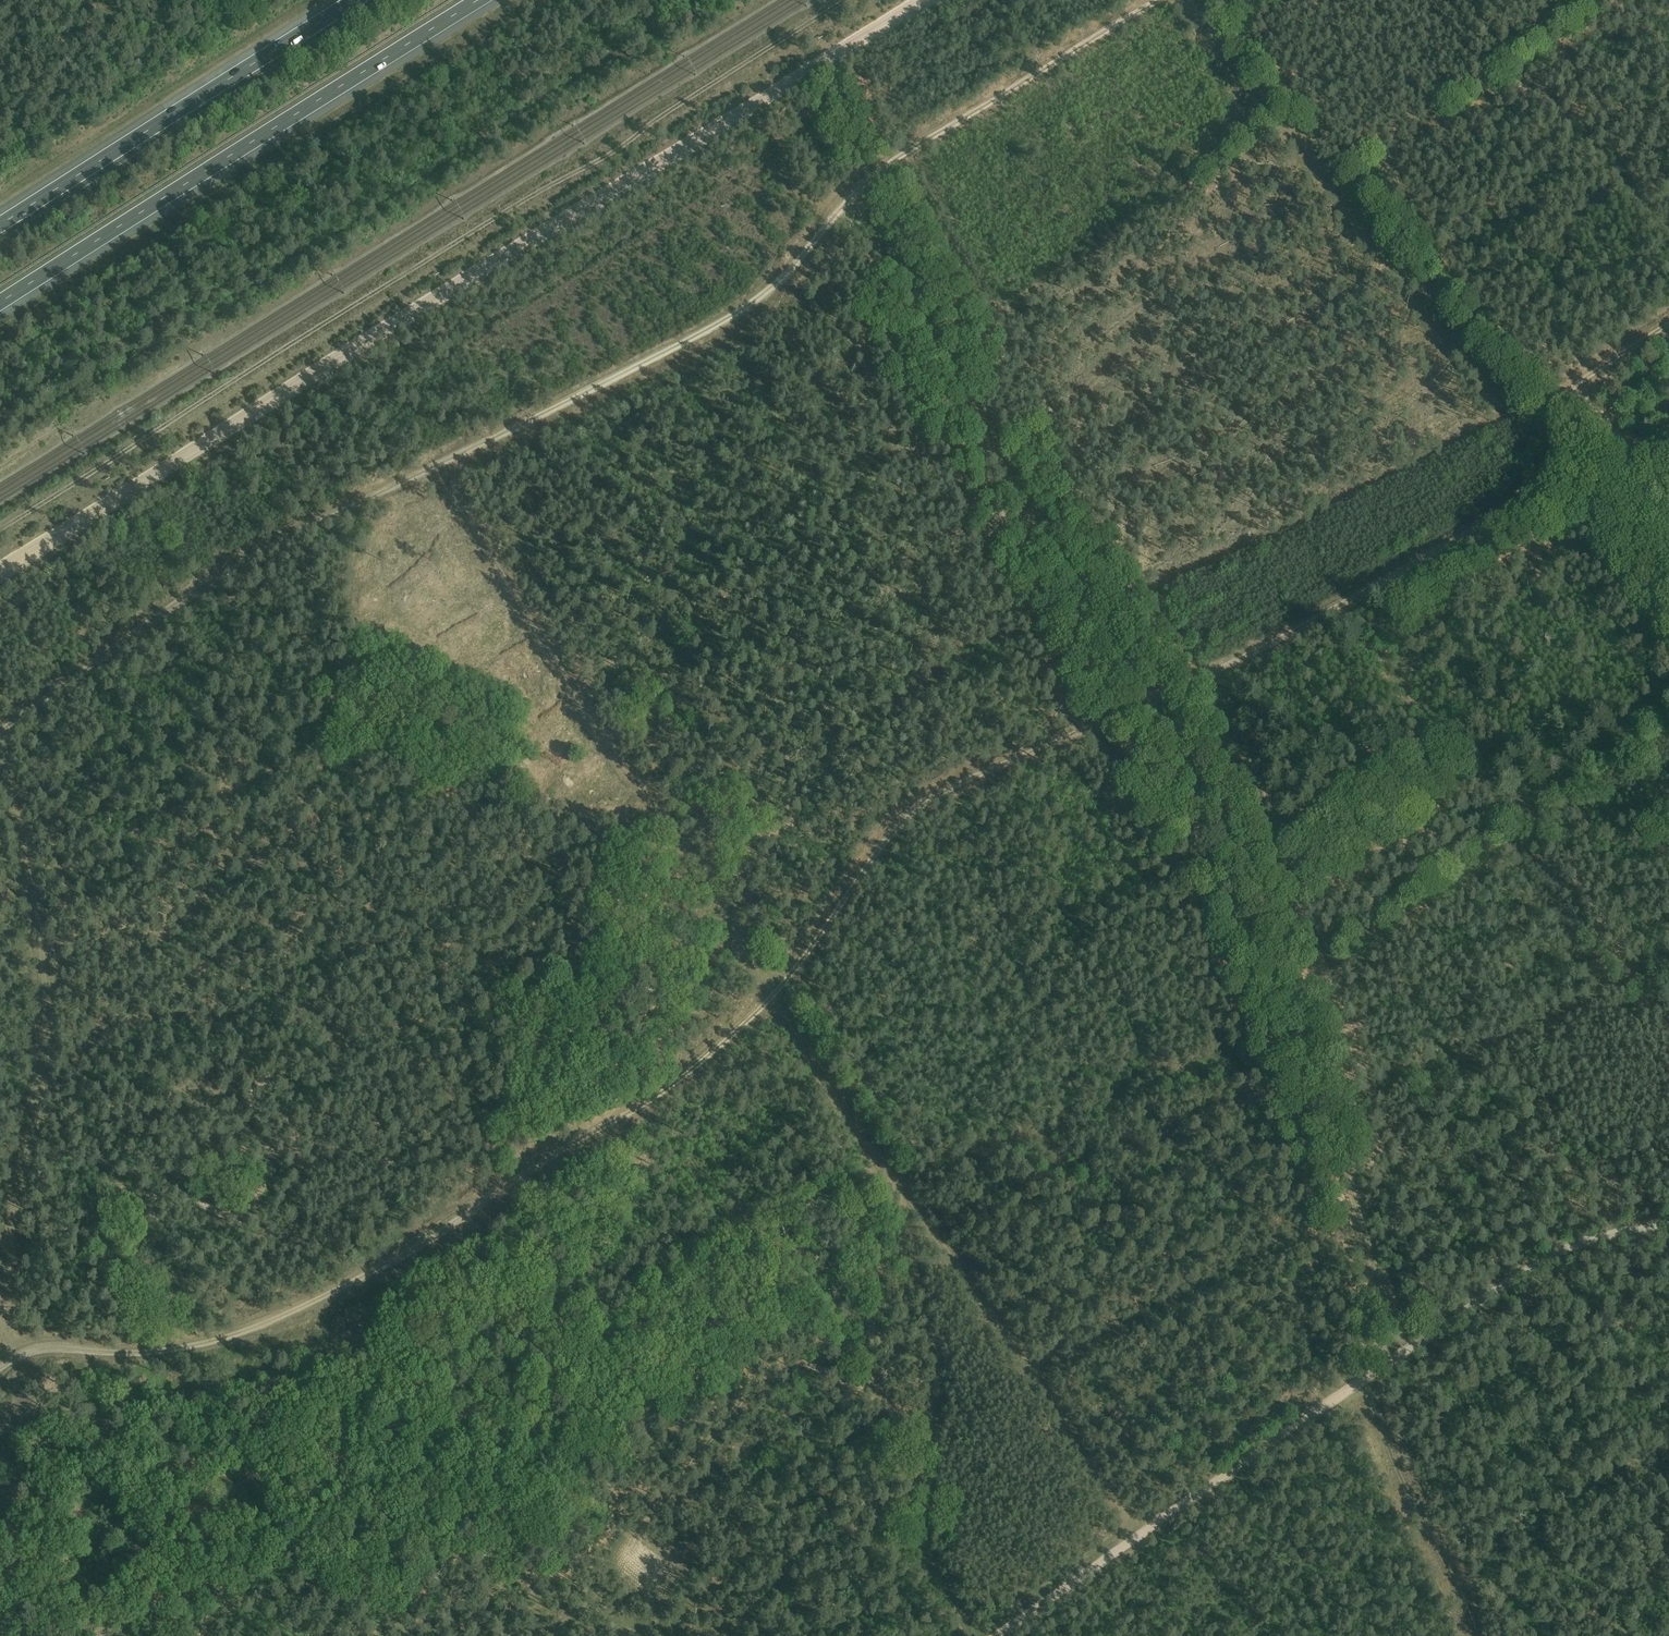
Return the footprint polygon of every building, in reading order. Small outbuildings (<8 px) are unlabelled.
[(954,792),(957,798),(967,794),(965,787),(954,792)]
